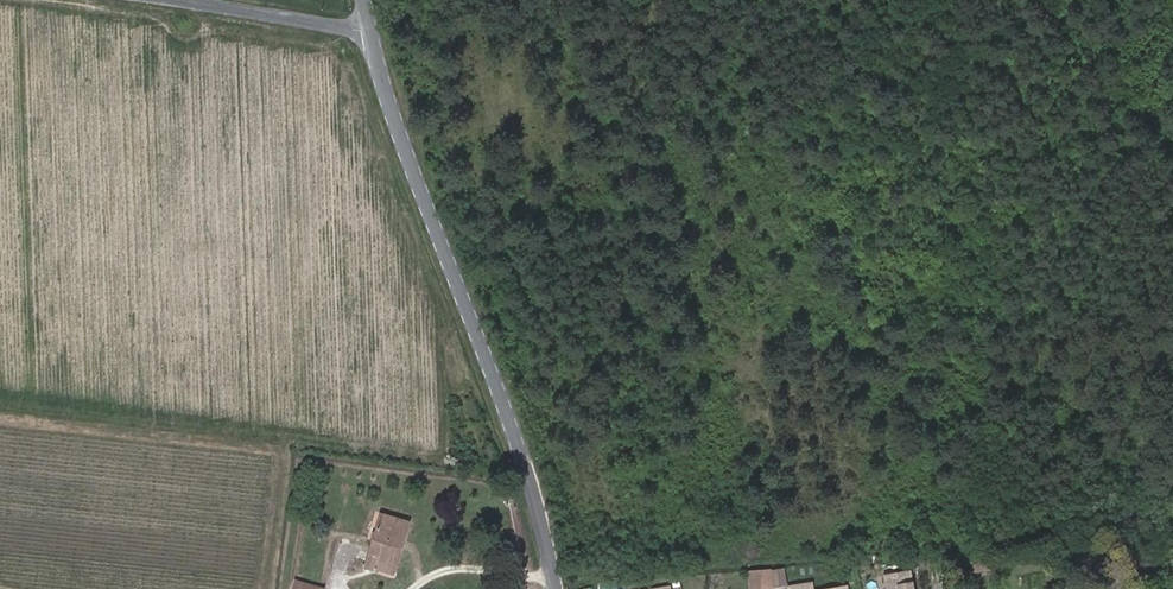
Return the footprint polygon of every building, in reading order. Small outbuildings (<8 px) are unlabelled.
[(388,570),(403,522),(376,514),(359,568),(372,572),(374,565),(388,570)] [(407,523),(403,522),(388,570),(374,565),(372,572),(391,578),(407,523)] [(957,570),(973,567),(972,562),(956,565),(957,570)] [(910,567),(884,572),(887,588),(914,588),(910,567)] [(746,570),(749,588),(765,588),(769,588),(766,568),(746,570)] [(787,585),(788,588),(812,588),(810,581),(787,585)]
